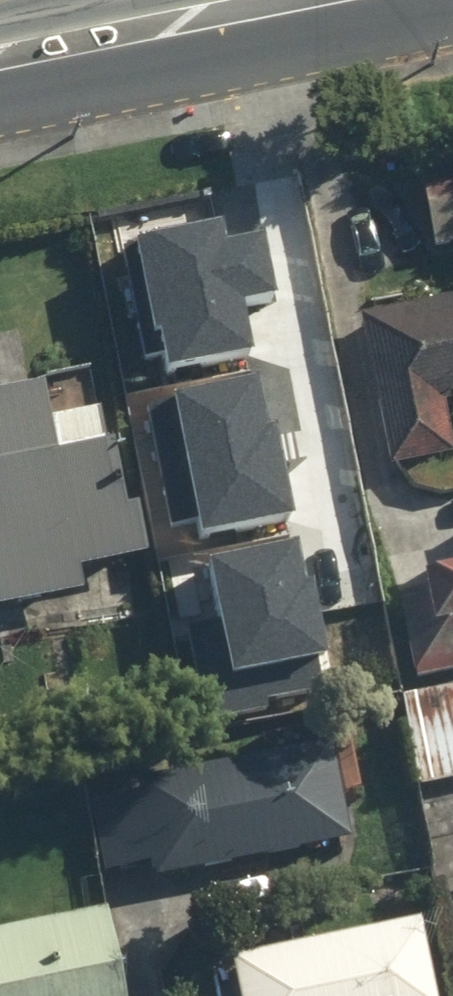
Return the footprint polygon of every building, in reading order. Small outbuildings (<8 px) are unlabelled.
[(428,152),(444,244),(452,242),(452,148),(428,152)] [(170,345),(173,365),(256,352),(248,299),(279,294),(270,233),(230,239),(227,215),(123,230),(142,350),(170,345)] [(366,315),(392,455),(452,443),(452,300),(366,315)] [(198,515),(201,528),(295,511),(279,424),(261,428),(251,377),(152,395),(175,519),(198,515)] [(0,392),(0,492),(2,500),(0,501),(0,600),(89,578),(85,562),(155,545),(128,438),(70,453),(52,379),(0,392)] [(187,620),(208,717),(325,692),(316,649),(326,646),(302,538),(209,558),(221,613),(187,620)] [(434,566),(437,583),(408,589),(424,668),(452,663),(452,562),(434,566)] [(411,703),(427,781),(452,776),(452,695),(411,703)] [(92,790),(109,872),(162,861),(166,877),(359,836),(338,737),(92,790)] [(118,905),(0,926),(0,995),(134,995),(118,905)] [(428,914),(237,956),(246,995),(446,995),(428,914)]
